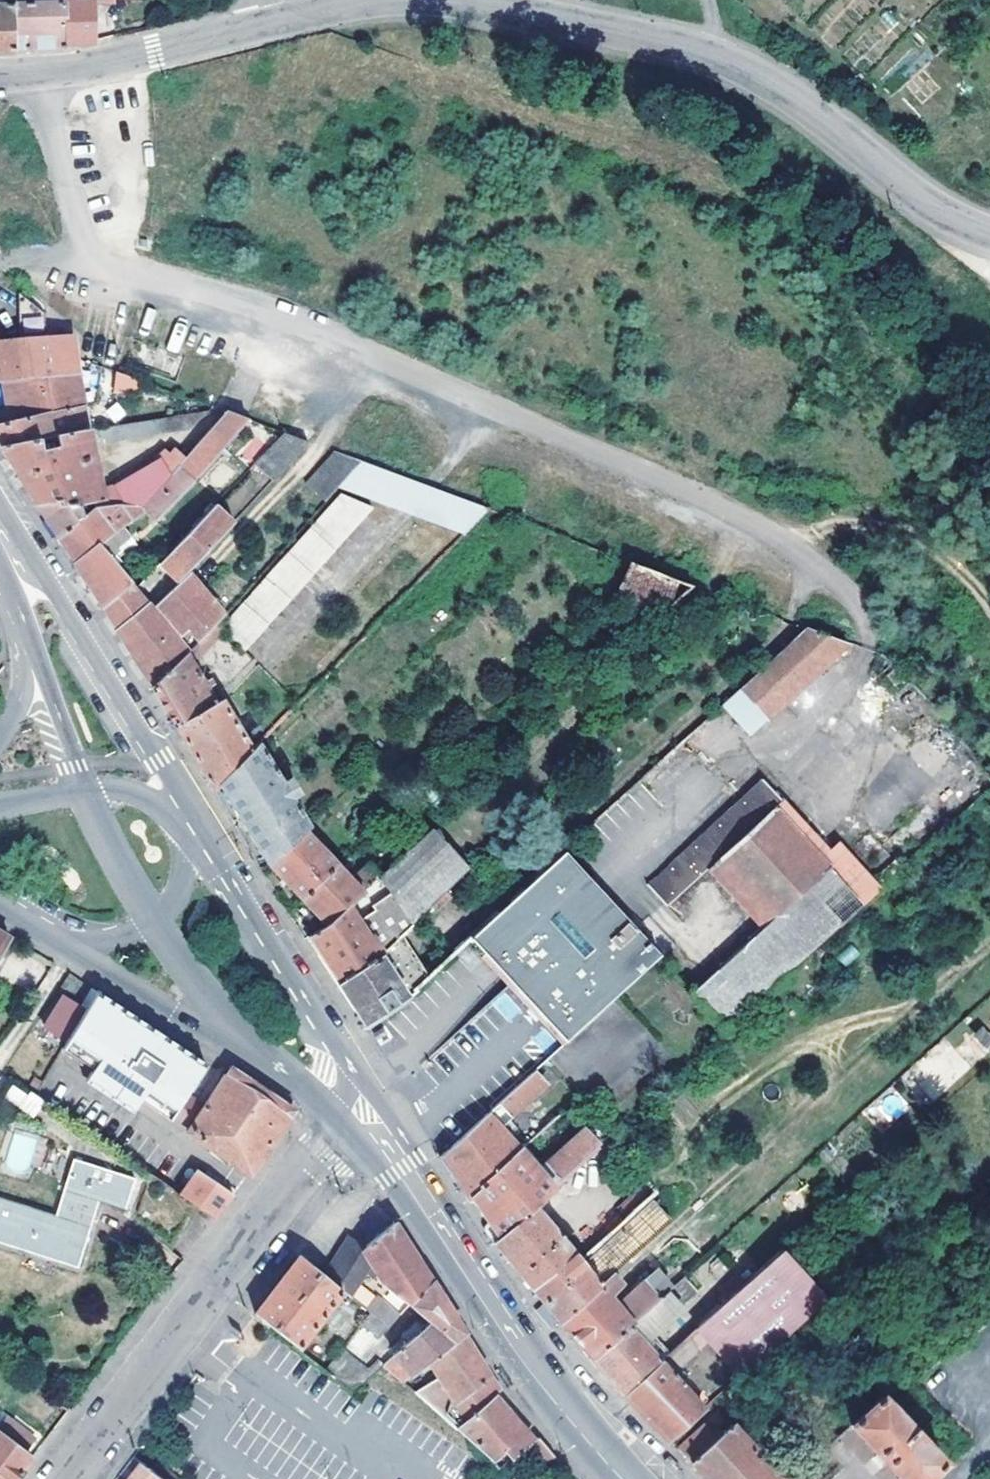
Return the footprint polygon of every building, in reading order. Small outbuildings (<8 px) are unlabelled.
[(10,0),(0,0),(0,55),(10,55),(10,0)] [(58,0),(10,0),(10,55),(28,54),(58,53),(58,46),(58,0)] [(58,46),(78,44),(87,43),(86,1),(103,0),(58,0),(58,46)] [(47,316),(19,291),(24,342),(0,345),(0,382),(5,381),(76,371),(76,357),(73,337),(48,339),(47,316)] [(128,394),(134,378),(111,370),(105,387),(128,394)] [(12,421),(79,404),(76,371),(5,381),(12,421)] [(12,421),(0,424),(0,451),(81,430),(79,404),(12,421)] [(181,427),(204,406),(86,429),(89,442),(181,427)] [(153,517),(243,417),(222,409),(180,459),(144,502),(121,507),(120,504),(96,509),(92,510),(87,514),(61,540),(65,545),(78,565),(102,545),(116,560),(126,550),(112,535),(144,508),(153,517)] [(0,451),(0,456),(20,482),(24,487),(39,507),(61,503),(62,506),(82,504),(94,502),(96,509),(120,504),(121,507),(144,502),(180,459),(168,447),(161,454),(157,450),(147,459),(149,465),(97,484),(81,430),(0,451)] [(271,478),(306,440),(278,430),(250,461),(271,478)] [(334,485),(357,458),(330,449),(302,482),(328,492),(334,485)] [(395,507),(417,480),(357,458),(334,485),(395,507)] [(246,519),(269,491),(249,474),(225,502),(246,519)] [(395,507),(410,512),(434,486),(433,486),(417,480),(395,507)] [(410,512),(463,532),(488,506),(434,486),(410,512)] [(336,493),(227,622),(229,625),(247,648),(367,504),(336,493)] [(61,503),(39,507),(43,513),(48,520),(61,540),(87,514),(82,504),(62,506),(61,503)] [(212,504),(206,510),(225,528),(231,521),(212,504)] [(225,528),(206,510),(157,564),(176,581),(199,556),(225,528)] [(78,565),(103,605),(133,580),(116,560),(102,545),(78,565)] [(222,616),(230,607),(199,556),(176,581),(171,588),(202,638),(222,616)] [(665,611),(695,582),(625,556),(611,592),(665,611)] [(150,600),(133,580),(103,605),(118,629),(154,605),(150,600)] [(719,608),(697,585),(676,604),(697,628),(719,608)] [(154,605),(118,629),(122,636),(149,681),(153,688),(187,654),(189,653),(156,603),(154,605)] [(229,625),(227,622),(222,616),(202,638),(190,651),(198,653),(207,650),(229,625)] [(811,627),(728,702),(752,734),(850,641),(811,627)] [(187,654),(153,688),(167,710),(179,731),(217,703),(208,689),(214,685),(211,680),(204,684),(187,654)] [(220,785),(251,751),(221,700),(217,703),(179,731),(183,737),(215,789),(220,785)] [(251,751),(220,785),(270,863),(306,828),(309,825),(292,798),(298,793),(289,778),(283,782),(259,743),(251,751)] [(770,922),(690,994),(724,1032),(910,862),(905,857),(881,879),(846,840),(836,850),(826,840),(820,845),(784,804),(792,796),(773,777),(658,880),(676,900),(717,863),(770,922)] [(609,841),(653,799),(637,782),(593,825),(609,841)] [(304,900),(340,864),(306,828),(270,863),(304,900)] [(562,855),(468,941),(564,1044),(657,959),(562,855)] [(353,877),(366,890),(386,871),(375,857),(353,877)] [(304,900),(329,924),(366,890),(353,877),(340,864),(304,900)] [(329,924),(308,938),(336,981),(378,954),(448,891),(424,864),(400,886),(386,871),(366,890),(329,924)] [(11,938),(0,932),(0,955),(11,938)] [(396,940),(386,953),(413,974),(420,965),(409,956),(412,952),(396,940)] [(368,1030),(406,996),(378,954),(336,981),(353,1006),(368,1030)] [(79,979),(68,972),(57,992),(64,997),(77,1004),(88,985),(79,979)] [(68,1042),(66,1047),(169,1120),(171,1117),(188,1094),(208,1065),(98,992),(87,1011),(68,1042)] [(77,1004),(64,997),(46,1027),(68,1042),(87,1011),(77,1004)] [(247,1175),(293,1111),(233,1069),(207,1107),(188,1094),(171,1117),(191,1131),(189,1134),(247,1175)] [(530,1075),(450,1148),(441,1156),(453,1175),(464,1193),(470,1201),(472,1199),(521,1154),(507,1137),(499,1127),(542,1088),(530,1075)] [(42,1101),(31,1094),(22,1107),(33,1114),(42,1101)] [(623,1125),(618,1120),(601,1136),(605,1141),(623,1125)] [(13,1131),(6,1163),(29,1168),(36,1136),(13,1131)] [(521,1154),(472,1199),(480,1209),(485,1217),(490,1224),(499,1238),(534,1206),(597,1148),(599,1146),(586,1131),(538,1175),(521,1154)] [(77,1268),(91,1228),(83,1226),(93,1198),(100,1200),(113,1204),(153,1235),(182,1196),(170,1189),(72,1160),(53,1217),(0,1200),(0,1242),(77,1268)] [(181,1195),(214,1220),(233,1196),(200,1170),(181,1195)] [(191,1203),(182,1196),(153,1235),(162,1241),(191,1203)] [(83,1226),(91,1228),(100,1200),(93,1198),(83,1226)] [(534,1206),(499,1238),(494,1243),(507,1259),(527,1281),(542,1298),(547,1305),(561,1320),(613,1272),(643,1245),(657,1232),(661,1228),(670,1220),(652,1200),(583,1262),(534,1206)] [(396,1220),(366,1249),(353,1240),(352,1239),(345,1251),(330,1278),(348,1292),(355,1297),(376,1264),(386,1279),(414,1303),(433,1280),(419,1258),(396,1220)] [(661,1228),(657,1232),(661,1237),(665,1233),(661,1228)] [(650,1252),(664,1241),(661,1237),(657,1232),(643,1245),(650,1252)] [(726,1303),(699,1328),(744,1374),(827,1298),(784,1252),(782,1250),(745,1285),(726,1303)] [(721,1297),(726,1303),(745,1285),(720,1257),(711,1265),(710,1274),(727,1292),(721,1297)] [(300,1348),(348,1292),(330,1278),(306,1258),(281,1289),(259,1316),(300,1348)] [(618,1307),(610,1297),(624,1285),(613,1272),(561,1320),(579,1342),(593,1359),(664,1292),(651,1277),(618,1307)] [(664,1361),(645,1341),(700,1291),(687,1276),(666,1294),(664,1292),(593,1359),(606,1374),(626,1396),(662,1363),(664,1361)] [(414,1303),(433,1319),(384,1364),(397,1376),(424,1360),(465,1333),(433,1280),(414,1303)] [(384,1340),(393,1328),(407,1312),(390,1298),(375,1314),(365,1326),(384,1340)] [(482,1360),(465,1333),(424,1360),(461,1418),(492,1396),(500,1390),(488,1370),(482,1360)] [(354,1391),(355,1391),(373,1374),(367,1370),(345,1352),(330,1372),(354,1391)] [(367,1370),(373,1374),(384,1364),(378,1359),(367,1370)] [(647,1417),(671,1441),(704,1410),(662,1363),(626,1396),(647,1417)] [(516,1422),(492,1396),(461,1418),(452,1425),(510,1464),(525,1449),(533,1442),(521,1429),(516,1422)] [(885,1396),(854,1423),(904,1478),(928,1478),(945,1463),(924,1439),(926,1438),(909,1418),(906,1420),(885,1396)] [(720,1409),(705,1422),(713,1432),(727,1419),(728,1418),(720,1409)] [(0,1421),(0,1429),(28,1450),(37,1437),(6,1414),(0,1421)] [(753,1446),(727,1419),(713,1432),(705,1422),(678,1448),(689,1460),(707,1478),(718,1478),(753,1446)] [(7,1478),(15,1478),(26,1464),(34,1455),(0,1431),(0,1474),(7,1478)] [(525,1449),(534,1458),(529,1462),(537,1471),(555,1456),(539,1436),(533,1442),(525,1449)] [(718,1478),(785,1478),(769,1463),(774,1459),(768,1453),(764,1457),(753,1446),(718,1478)] [(149,1465),(138,1478),(167,1478),(149,1465)]
